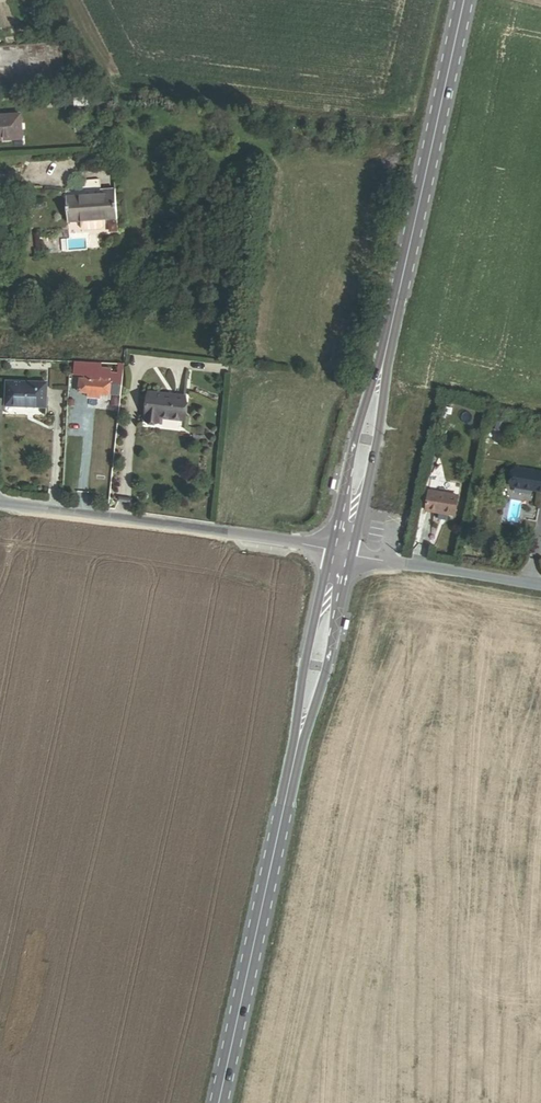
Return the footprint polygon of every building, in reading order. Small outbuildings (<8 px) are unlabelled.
[(103,106),(106,96),(96,93),(93,94),(91,102),(103,106)] [(75,107),(89,105),(88,96),(74,97),(75,107)] [(22,138),(20,113),(0,114),(0,140),(22,138)] [(71,223),(120,220),(118,188),(102,189),(102,194),(69,196),(71,223)] [(103,371),(124,371),(125,364),(76,363),(76,371),(88,371),(103,371)] [(102,395),(122,397),(124,385),(114,384),(114,382),(110,381),(110,380),(103,379),(88,377),(81,377),(80,392),(91,394),(90,398),(102,399),(102,395)] [(9,407),(47,408),(48,383),(10,382),(9,407)] [(161,417),(184,420),(187,397),(151,393),(147,422),(160,424),(161,417)] [(516,468),(512,487),(540,492),(540,472),(516,468)] [(458,496),(429,491),(426,511),(439,513),(438,519),(447,520),(448,515),(455,516),(458,496)] [(407,542),(401,541),(399,551),(405,553),(407,542)]
